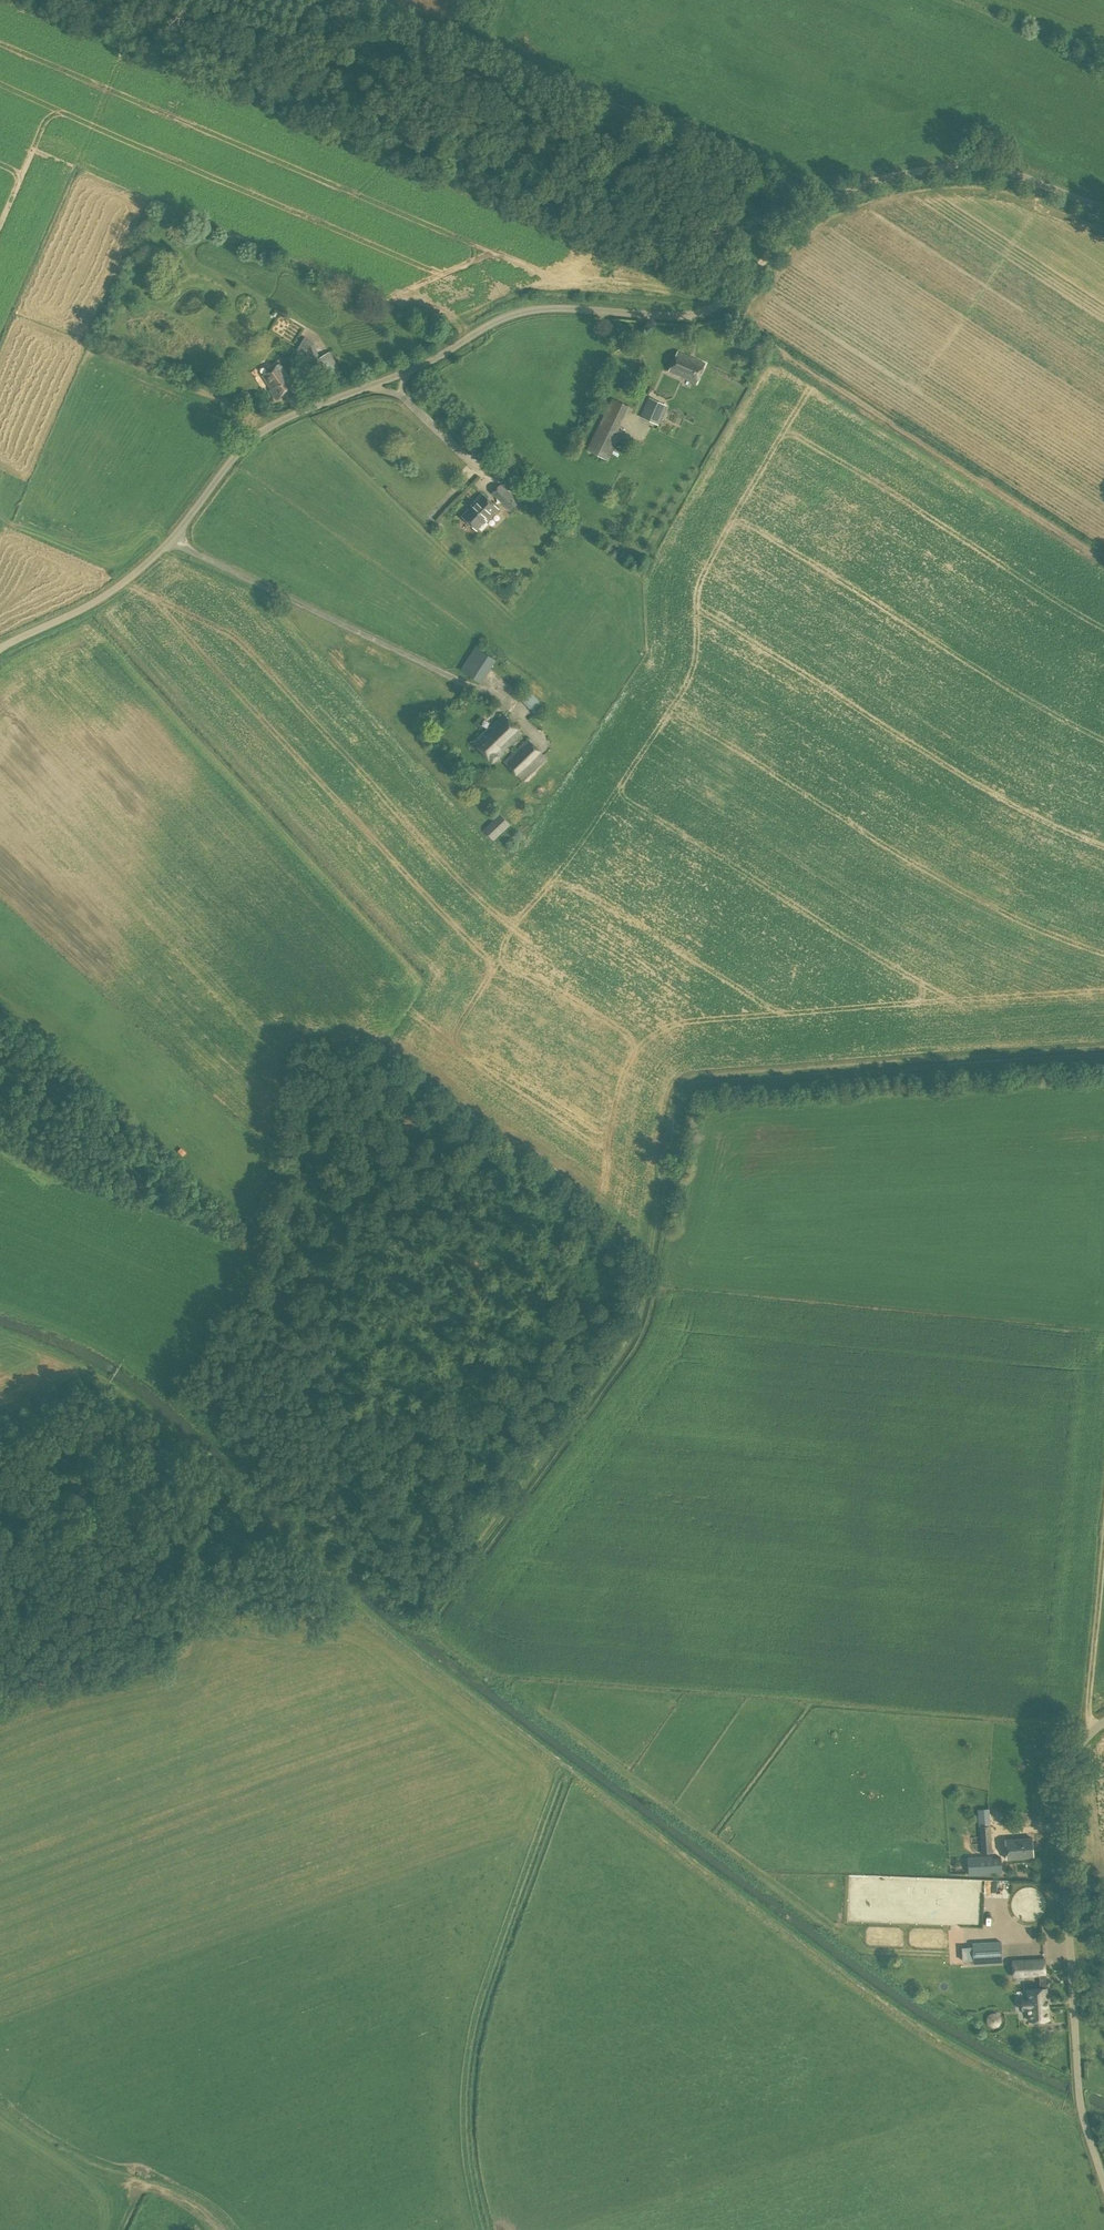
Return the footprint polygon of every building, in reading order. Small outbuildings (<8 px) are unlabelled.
[(327,353),(305,338),(298,350),(302,353),(305,361),(317,357),(329,377),(340,370),(329,351),(327,353)] [(696,384),(705,363),(677,351),(668,372),(696,384)] [(289,376),(280,363),(262,376),(271,389),(269,391),(276,399),(297,383),(291,374),(289,376)] [(658,425),(667,406),(649,397),(640,417),(658,425)] [(609,461),(618,442),(617,442),(622,431),(618,429),(630,407),(612,398),(586,450),(609,461)] [(501,467),(496,462),(487,471),(492,476),(501,467)] [(513,510),(520,502),(501,484),(494,491),(513,510)] [(482,530),(488,524),(485,521),(497,508),(482,494),(475,501),(476,502),(463,515),(477,529),(479,527),(482,530)] [(482,683),(496,660),(475,647),(461,670),(482,683)] [(535,715),(544,706),(529,690),(520,699),(535,715)] [(522,733),(504,715),(488,731),(487,729),(473,743),(493,764),(505,753),(504,752),(522,733)] [(532,742),(528,738),(504,762),(508,766),(517,776),(518,775),(524,781),(547,758),(541,752),(541,751),(533,742),(532,742)] [(494,840),(510,824),(500,813),(483,829),(494,840)] [(993,1852),(989,1808),(971,1809),(973,1827),(970,1827),(971,1836),(980,1836),(982,1853),(993,1852)] [(1006,1858),(1033,1857),(1031,1838),(1005,1840),(1006,1858)] [(993,1857),(993,1855),(967,1857),(969,1876),(1002,1873),(1001,1857),(993,1857)] [(1001,1942),(972,1943),(974,1963),(1003,1962),(1001,1942)] [(924,1972),(930,1971),(926,1955),(914,1958),(919,1982),(926,1981),(924,1972)] [(1042,1957),(1015,1958),(1016,1977),(1043,1975),(1042,1957)] [(953,1988),(956,1978),(943,1975),(941,1985),(953,1988)] [(1043,1985),(1025,1986),(1027,2018),(1046,2017),(1045,2002),(1044,2002),(1043,1985)]
